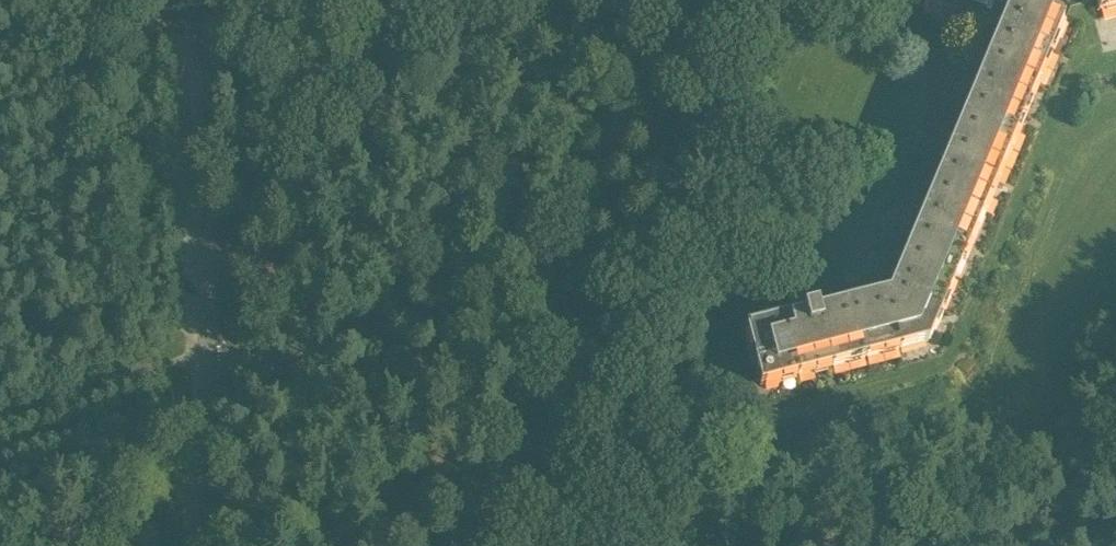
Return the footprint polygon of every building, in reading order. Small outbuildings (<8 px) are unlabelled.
[(891,298),(818,318),(815,310),(745,328),(760,385),(928,341),(1029,101),(1062,20),(1048,14),(1054,0),(1016,0),(891,298)] [(1099,4),(1097,5),(1098,11),(1115,6),(1115,0),(1098,0),(1099,4)]
